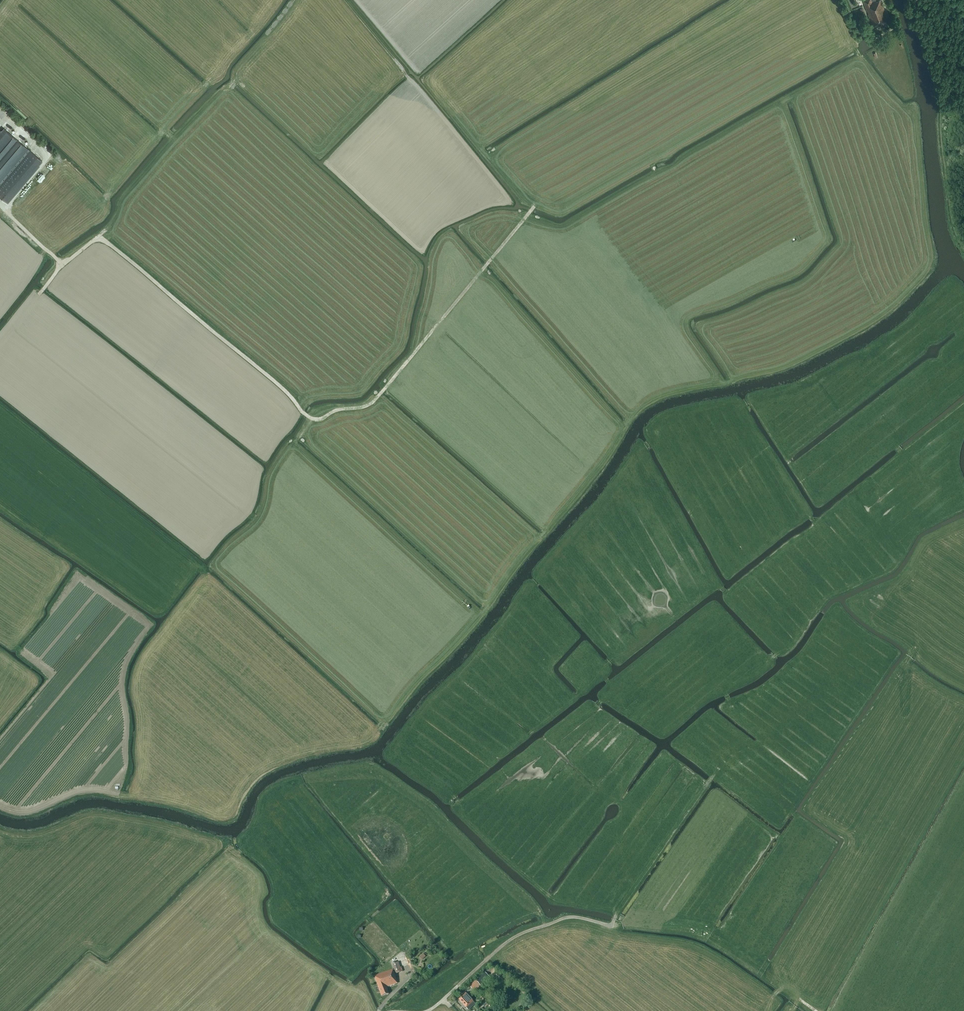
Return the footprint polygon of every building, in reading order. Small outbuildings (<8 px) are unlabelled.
[(888,21),(881,0),(880,0),(876,2),(876,0),(865,0),(863,1),(873,27),(888,21)] [(42,161),(4,128),(0,133),(0,196),(7,202),(42,161)] [(396,974),(402,972),(401,967),(400,968),(398,963),(393,964),(396,974)] [(387,987),(395,984),(397,984),(396,980),(396,979),(393,970),(375,976),(382,997),(389,994),(387,988),(387,987)] [(470,986),(473,989),(479,984),(486,977),(484,974),(470,986)] [(470,1004),(469,1003),(472,1001),(473,1002),(465,993),(466,994),(463,997),(463,996),(459,1000),(466,1008),(470,1004)]
